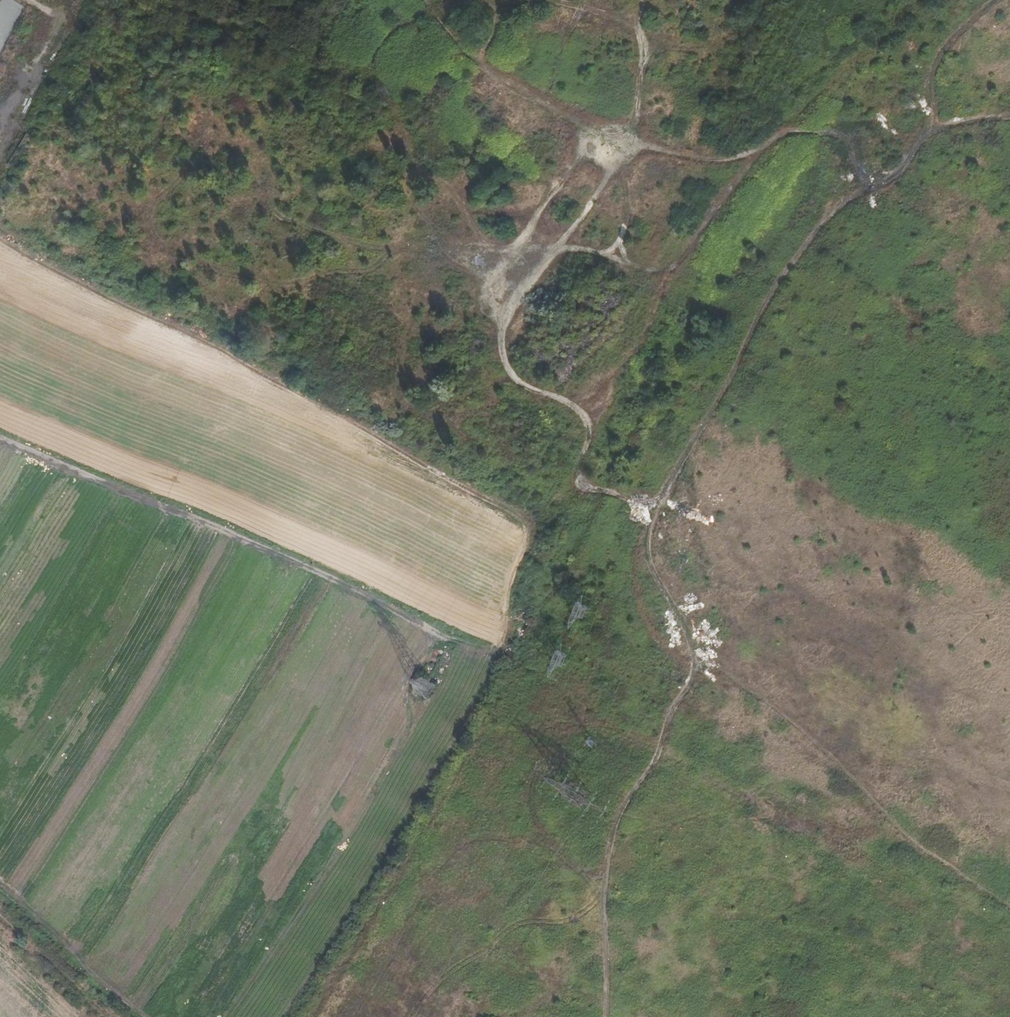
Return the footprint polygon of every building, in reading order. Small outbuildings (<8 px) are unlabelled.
[(0,23),(8,10),(3,7),(0,11),(0,23)]
